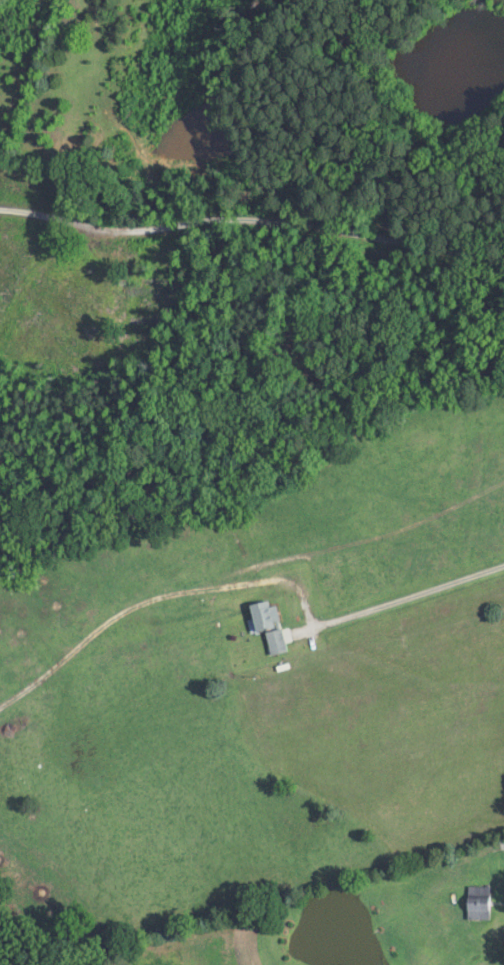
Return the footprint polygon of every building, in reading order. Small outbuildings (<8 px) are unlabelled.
[(246,632),(259,631),(262,655),(278,653),(271,601),(242,605),(246,632)] [(489,886),(466,887),(468,921),(491,920),(489,886)]
